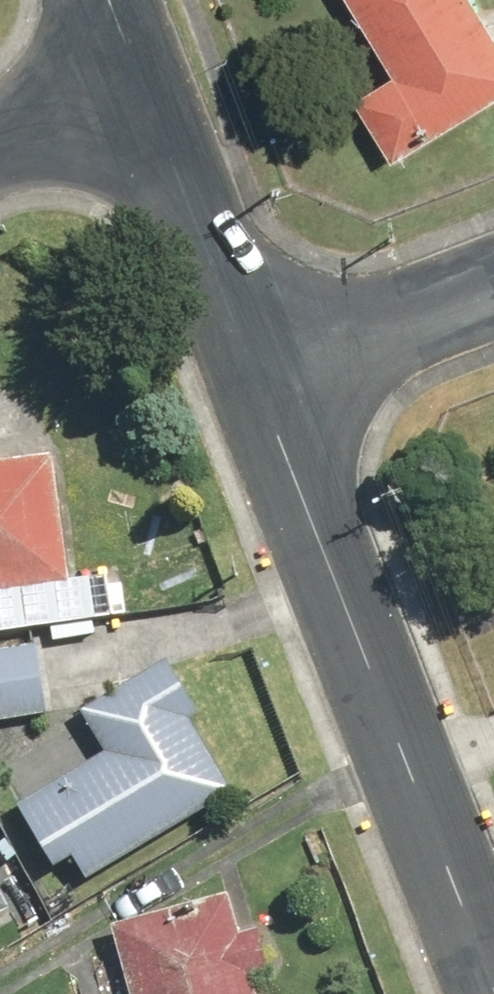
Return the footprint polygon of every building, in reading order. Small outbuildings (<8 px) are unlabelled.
[(484,0),(359,0),(404,77),(361,103),(398,167),(493,111),(493,17),(484,0)] [(94,629),(139,623),(133,575),(88,581),(72,459),(0,468),(0,641),(94,629)] [(0,660),(0,728),(81,713),(69,647),(0,660)] [(240,795),(202,727),(214,720),(179,657),(87,709),(114,756),(25,806),(60,868),(82,856),(94,877),(240,795)] [(22,913),(0,871),(0,925),(22,913)] [(143,993),(277,993),(273,977),(290,973),(280,932),(254,938),(244,895),(126,922),(143,993)]
